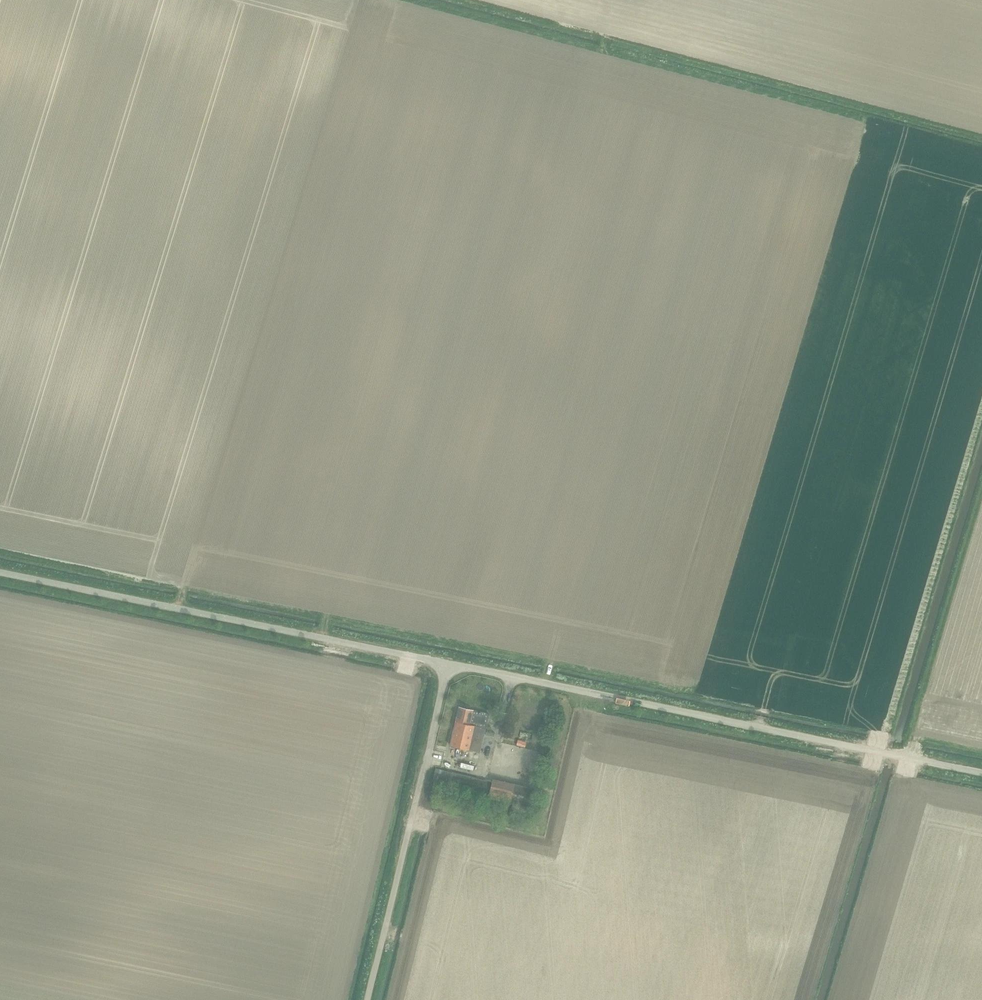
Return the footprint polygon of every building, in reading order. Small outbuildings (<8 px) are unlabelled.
[(484,727),(487,713),(459,707),(450,744),(480,752),(486,727),(484,727)] [(493,778),(493,781),(489,794),(488,798),(532,808),(536,788),(493,778)]
